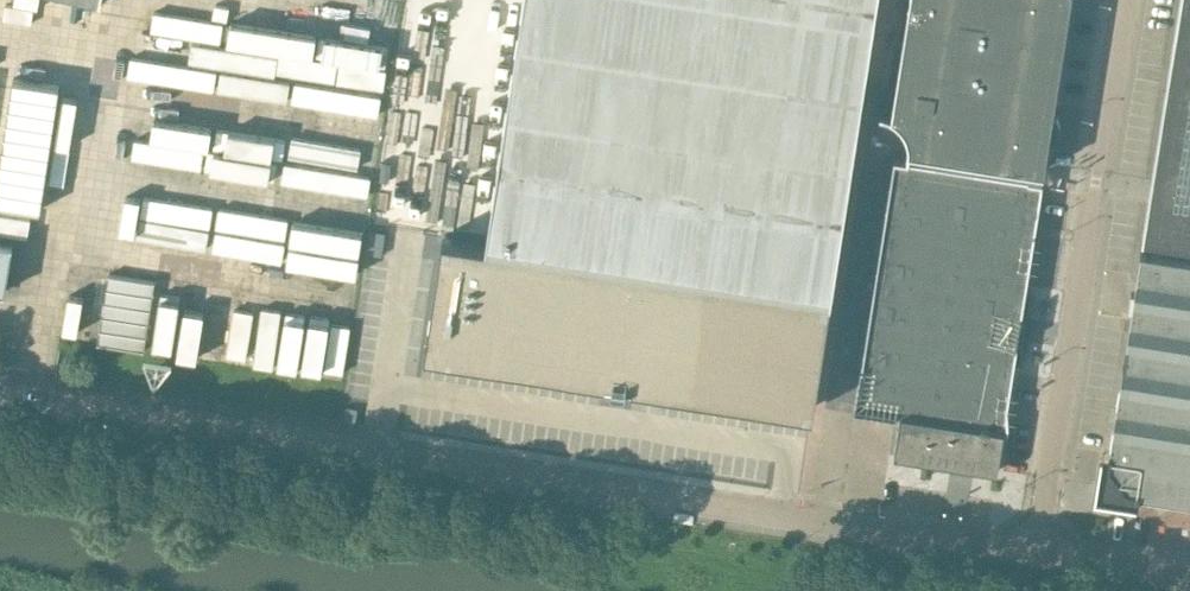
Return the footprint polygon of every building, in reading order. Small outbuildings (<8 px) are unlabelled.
[(486,240),(832,293),(878,0),(523,0),(486,240)] [(880,109),(885,110),(889,111),(893,114),(897,116),(906,129),(908,134),(909,138),(909,142),(908,147),(907,152),(909,152),(910,148),(1045,169),(1050,138),(1051,138),(1052,137),(1053,137),(1054,136),(1055,135),(1056,134),(1057,133),(1058,132),(1058,131),(1059,130),(1060,129),(1060,128),(1060,126),(1060,125),(1060,124),(1060,122),(1060,121),(1060,120),(1059,119),(1059,117),(1058,116),(1058,115),(1057,114),(1056,113),(1055,112),(1054,111),(1071,0),(909,0),(892,110),(888,109),(881,107),(880,107),(880,109)] [(1142,239),(1143,240),(1189,247),(1189,0),(1180,0),(1169,69),(1167,82),(1152,178),(1148,202),(1142,239)] [(1043,181),(894,158),(855,407),(901,414),(895,453),(952,462),(951,467),(974,471),(975,466),(997,469),(1004,429),(1009,428),(1008,407),(1015,362),(1021,361),(1022,364),(1023,364),(1022,340),(1025,317),(1034,295),(1032,294),(1031,296),(1025,294),(1043,181)] [(445,233),(427,348),(569,370),(569,371),(606,377),(605,383),(618,385),(631,387),(632,381),(670,387),(670,385),(812,407),(829,294),(831,295),(832,293),(486,240),(445,233)] [(0,241),(0,290),(6,291),(13,243),(0,241)] [(1108,466),(1123,488),(1140,491),(1189,498),(1189,258),(1141,250),(1140,251),(1142,252),(1110,451),(1108,466)]
